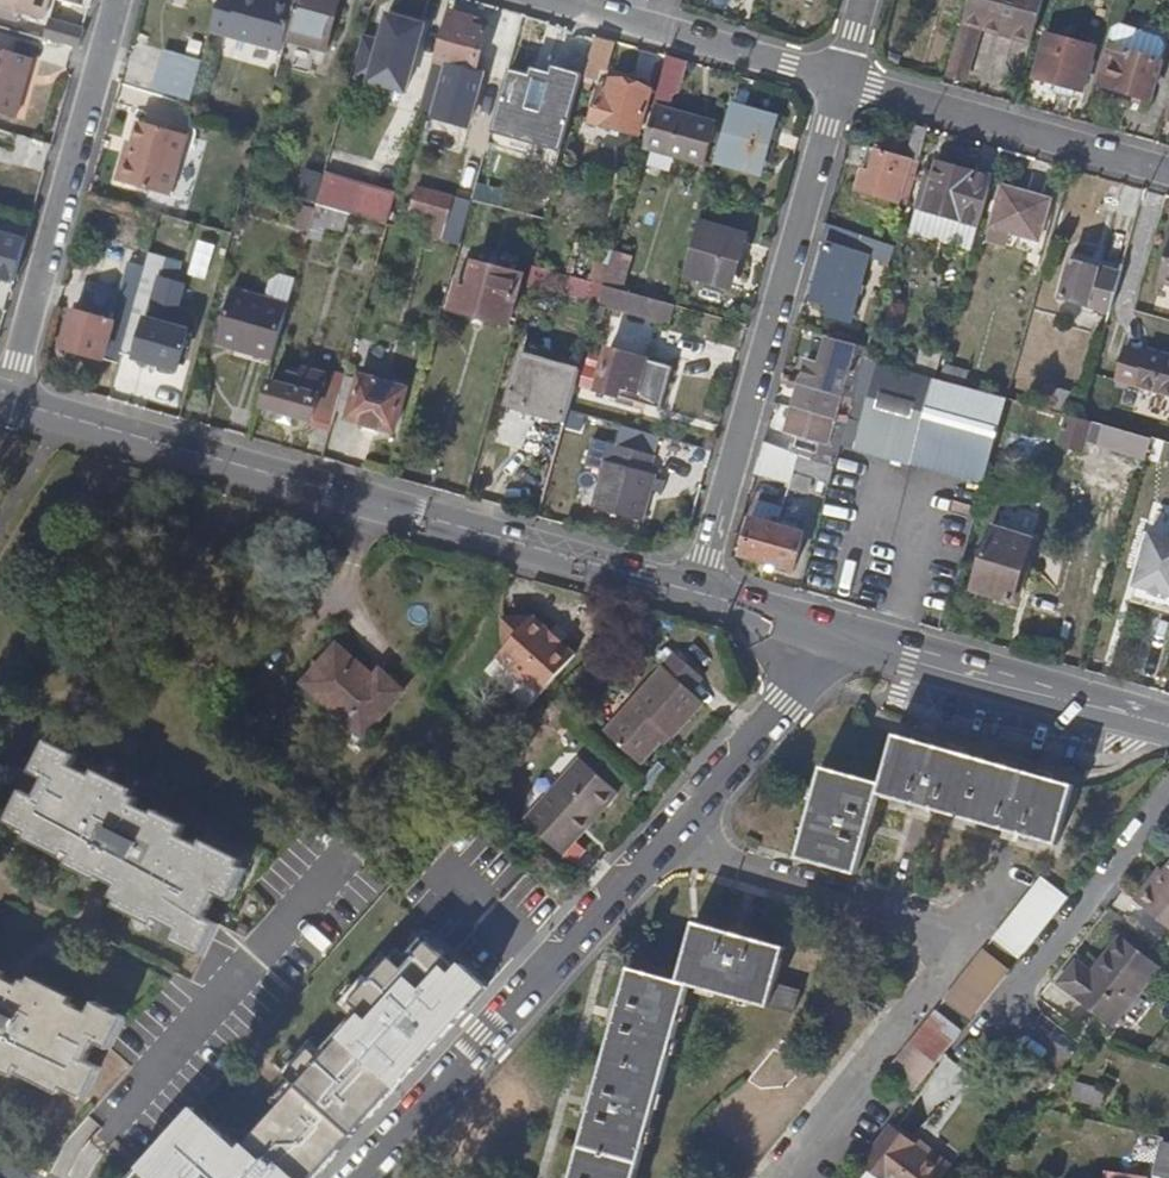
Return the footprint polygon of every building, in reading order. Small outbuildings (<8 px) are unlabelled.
[(47,17),(52,0),(0,0),(0,3),(47,17)] [(214,27),(284,47),(287,37),(297,0),(222,0),(214,27)] [(287,37),(325,47),(340,0),(297,0),(287,37)] [(1045,0),(973,0),(952,74),(965,77),(980,22),(1034,38),(1045,0)] [(463,19),(465,12),(454,8),(440,57),(445,58),(477,67),(489,27),(486,26),(463,19)] [(488,18),(465,12),(463,19),(486,26),(488,18)] [(525,12),(511,55),(538,63),(552,20),(525,12)] [(82,44),(87,26),(52,17),(47,34),(82,44)] [(402,91),(422,29),(381,17),(374,39),(362,36),(350,74),(402,91)] [(1125,23),(1115,28),(1100,81),(1153,97),(1168,42),(1163,33),(1125,23)] [(614,36),(596,31),(585,69),(597,73),(602,58),(608,59),(614,36)] [(1055,83),(1076,90),(1081,92),(1094,46),(1049,33),(1036,77),(1055,83)] [(20,114),(36,54),(0,44),(0,109),(20,114)] [(198,62),(135,44),(123,85),(186,103),(198,62)] [(681,88),(690,58),(669,52),(655,102),(659,104),(648,144),(700,159),(698,166),(704,168),(718,120),(669,106),(674,91),(681,88)] [(477,67),(445,58),(429,115),(468,126),(484,69),(477,67)] [(526,74),(508,69),(490,130),(558,150),(580,75),(549,66),(547,76),(527,70),(526,74)] [(598,91),(590,118),(637,131),(649,87),(611,76),(605,93),(598,91)] [(1072,99),(1076,90),(1055,83),(1052,92),(1072,99)] [(774,118),(732,107),(718,157),(760,169),(774,118)] [(168,190),(185,130),(140,118),(130,152),(126,150),(118,176),(168,190)] [(933,126),(919,122),(910,156),(878,146),(873,166),(865,164),(859,188),(902,200),(914,158),(923,161),(933,126)] [(189,131),(185,130),(168,190),(172,192),(189,131)] [(873,166),(878,146),(871,144),(865,164),(873,166)] [(929,171),(919,206),(964,220),(978,171),(941,161),(937,173),(929,171)] [(320,201),(349,209),(390,221),(399,189),(329,169),(320,201)] [(426,221),(424,231),(443,236),(457,192),(420,182),(411,211),(421,214),(419,219),(426,221)] [(1003,183),(992,224),(1037,236),(1048,195),(1003,183)] [(344,228),(349,209),(320,201),(310,233),(322,237),(327,223),(344,228)] [(858,247),(863,230),(828,220),(823,241),(830,244),(816,300),(834,305),(832,312),(853,317),(872,251),(858,247)] [(743,235),(699,222),(686,270),(730,283),(743,235)] [(15,278),(26,237),(0,230),(0,274),(15,278)] [(883,236),(863,230),(858,247),(872,251),(896,258),(901,241),(883,236)] [(613,249),(604,281),(635,290),(643,258),(613,249)] [(1168,280),(1168,249),(1161,277),(1168,280)] [(119,362),(122,351),(149,254),(135,250),(115,320),(76,307),(64,344),(119,362)] [(149,254),(122,351),(177,367),(189,330),(148,318),(167,259),(149,254)] [(1109,309),(1122,268),(1078,255),(1066,296),(1109,309)] [(468,256),(454,307),(505,321),(519,271),(468,256)] [(635,290),(604,281),(599,300),(647,314),(645,321),(669,328),(677,302),(635,290)] [(225,289),(218,346),(276,354),(284,297),(225,289)] [(617,339),(645,346),(649,328),(621,321),(617,339)] [(599,383),(660,402),(673,361),(612,342),(599,383)] [(1149,348),(1147,352),(1128,346),(1119,377),(1168,393),(1168,354),(1149,348)] [(904,368),(917,371),(920,357),(885,347),(881,361),(885,362),(904,368)] [(568,407),(579,370),(522,353),(510,398),(566,415),(568,407)] [(881,361),(868,357),(857,394),(854,406),(869,411),(885,362),(881,361)] [(804,380),(845,391),(851,370),(809,359),(804,380)] [(267,394),(265,393),(260,408),(264,410),(266,403),(333,422),(337,408),(347,374),(349,368),(337,365),(331,382),(321,378),(322,376),(306,371),(305,375),(290,370),(286,384),(272,379),(267,394)] [(941,378),(917,371),(904,368),(902,377),(925,384),(909,442),(923,446),(941,378)] [(360,378),(347,374),(337,408),(350,411),(349,415),(393,428),(406,387),(361,373),(360,378)] [(1010,398),(941,378),(923,446),(917,467),(986,487),(990,469),(1000,433),(1010,398)] [(838,415),(845,391),(804,380),(797,404),(838,415)] [(1044,383),(1038,402),(1062,410),(1068,391),(1044,383)] [(257,407),(260,408),(265,393),(227,384),(217,416),(250,425),(257,407)] [(564,423),(566,415),(510,398),(507,406),(564,423)] [(797,404),(789,402),(782,426),(790,428),(797,404)] [(837,418),(838,415),(797,404),(790,428),(804,433),(802,440),(813,443),(815,436),(834,441),(843,444),(849,424),(850,421),(837,418)] [(850,421),(849,424),(898,439),(902,428),(852,414),(850,418),(850,421)] [(1076,417),(1070,415),(1061,446),(1085,454),(1095,422),(1076,417)] [(843,444),(838,464),(888,479),(898,439),(849,424),(843,444)] [(1154,439),(1106,425),(1100,444),(1148,458),(1154,439)] [(770,428),(767,441),(781,445),(784,433),(770,428)] [(1007,434),(1000,433),(990,469),(998,470),(1007,434)] [(763,454),(800,464),(803,452),(781,445),(767,441),(763,454)] [(838,464),(843,444),(834,441),(827,460),(838,464)] [(606,458),(591,506),(640,522),(654,472),(648,470),(653,454),(616,443),(612,460),(606,458)] [(814,469),(818,457),(803,452),(800,464),(814,469)] [(794,483),(800,464),(763,454),(758,471),(794,483)] [(834,476),(838,464),(827,460),(818,457),(814,469),(834,476)] [(745,554),(772,561),(783,523),(779,522),(781,517),(773,514),(771,521),(755,516),(745,554)] [(806,531),(783,523),(772,561),(795,568),(806,531)] [(1018,601),(1039,537),(1000,524),(979,587),(1018,601)] [(1168,595),(1168,538),(1152,533),(1137,586),(1168,595)] [(1137,586),(1133,601),(1168,612),(1168,595),(1137,586)] [(510,618),(510,631),(529,630),(537,619),(510,618)] [(503,658),(531,683),(535,679),(549,692),(581,657),(568,644),(565,646),(555,636),(557,634),(540,619),(537,619),(529,630),(510,631),(512,648),(503,658)] [(309,679),(369,735),(411,690),(386,668),(375,679),(358,663),(362,658),(344,641),(309,679)] [(606,727),(644,761),(669,733),(675,739),(707,704),(692,690),(706,675),(677,649),(606,727)] [(535,679),(531,683),(546,696),(549,692),(535,679)] [(23,782),(8,813),(74,847),(68,857),(101,873),(103,870),(120,879),(114,889),(183,924),(177,935),(208,950),(225,918),(211,912),(223,888),(236,894),(252,863),(185,828),(191,818),(158,800),(156,804),(138,796),(141,790),(77,757),(81,748),(49,732),(33,764),(46,771),(38,788),(23,782)] [(791,855),(850,872),(874,793),(1051,843),(1068,785),(1027,774),(890,735),(876,782),(818,766),(791,855)] [(532,817),(563,845),(587,820),(593,826),(624,792),(586,758),(532,817)] [(587,820),(563,845),(569,852),(593,826),(587,820)] [(1157,884),(1168,870),(1164,866),(1153,881),(1157,884)] [(1138,899),(1168,924),(1168,870),(1157,884),(1153,881),(1138,899)] [(1020,958),(1068,898),(1041,877),(995,936),(1020,958)] [(696,983),(797,1011),(804,987),(779,981),(789,945),(702,921),(685,980),(677,977),(636,966),(576,1177),(639,1177),(696,983)] [(1076,962),(1059,983),(1112,1025),(1143,985),(1157,969),(1120,938),(1091,974),(1076,962)] [(946,998),(972,1020),(1011,970),(985,949),(946,998)] [(17,1073),(23,1062),(90,1095),(106,1063),(92,1056),(102,1038),(115,1044),(131,1011),(100,996),(95,1007),(29,974),(25,984),(6,975),(8,971),(0,967),(0,1063),(17,1073)] [(362,1028),(379,1010),(350,983),(332,1002),(362,1028)] [(362,1028),(332,1002),(286,1054),(315,1081),(362,1028)] [(888,1071),(915,1092),(930,1073),(946,1053),(965,1029),(939,1007),(888,1071)] [(315,1081),(319,1085),(267,1142),(264,1138),(228,1177),(266,1177),(285,1157),(295,1167),(301,1161),(307,1167),(361,1107),(355,1100),(411,1038),(379,1010),(362,1028),(315,1081)] [(1076,1085),(1072,1100),(1101,1106),(1104,1092),(1076,1085)] [(860,1161),(881,1177),(941,1177),(948,1170),(918,1146),(890,1124),(860,1161)] [(264,1138),(250,1125),(202,1177),(228,1177),(264,1138)] [(1165,1138),(1155,1177),(1168,1177),(1168,1139),(1165,1138)] [(918,1146),(948,1170),(952,1165),(923,1140),(918,1146)] [(1116,1177),(1150,1177),(1151,1174),(1118,1168),(1116,1177)]
